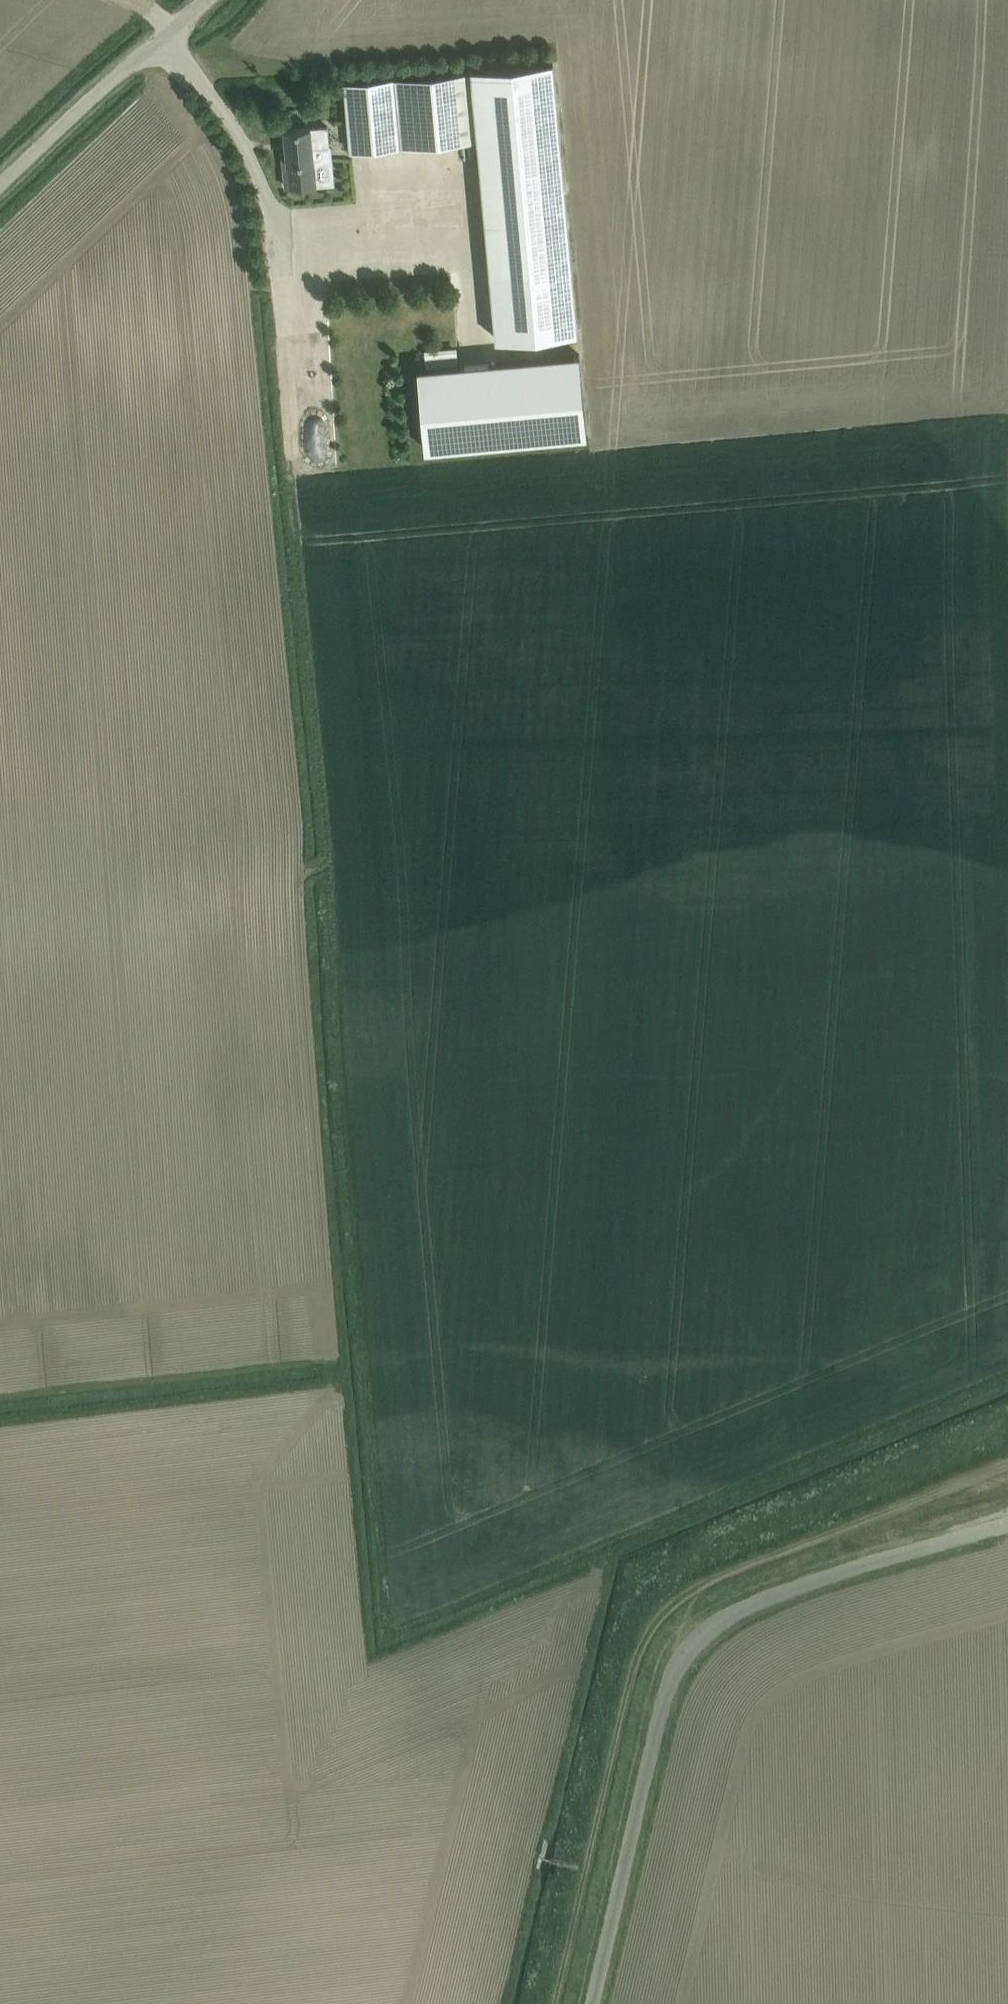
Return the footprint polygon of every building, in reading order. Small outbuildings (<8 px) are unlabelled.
[(578,331),(553,60),(393,78),(343,82),(349,151),(398,147),(477,136),(496,339),(578,331)] [(315,159),(312,159),(311,147),(328,145),(326,125),(311,127),(311,126),(284,128),(285,142),(281,142),(285,186),(317,184),(315,159)] [(489,352),(488,337),(455,338),(455,353),(489,352)] [(578,352),(418,367),(426,448),(585,433),(578,352)]
